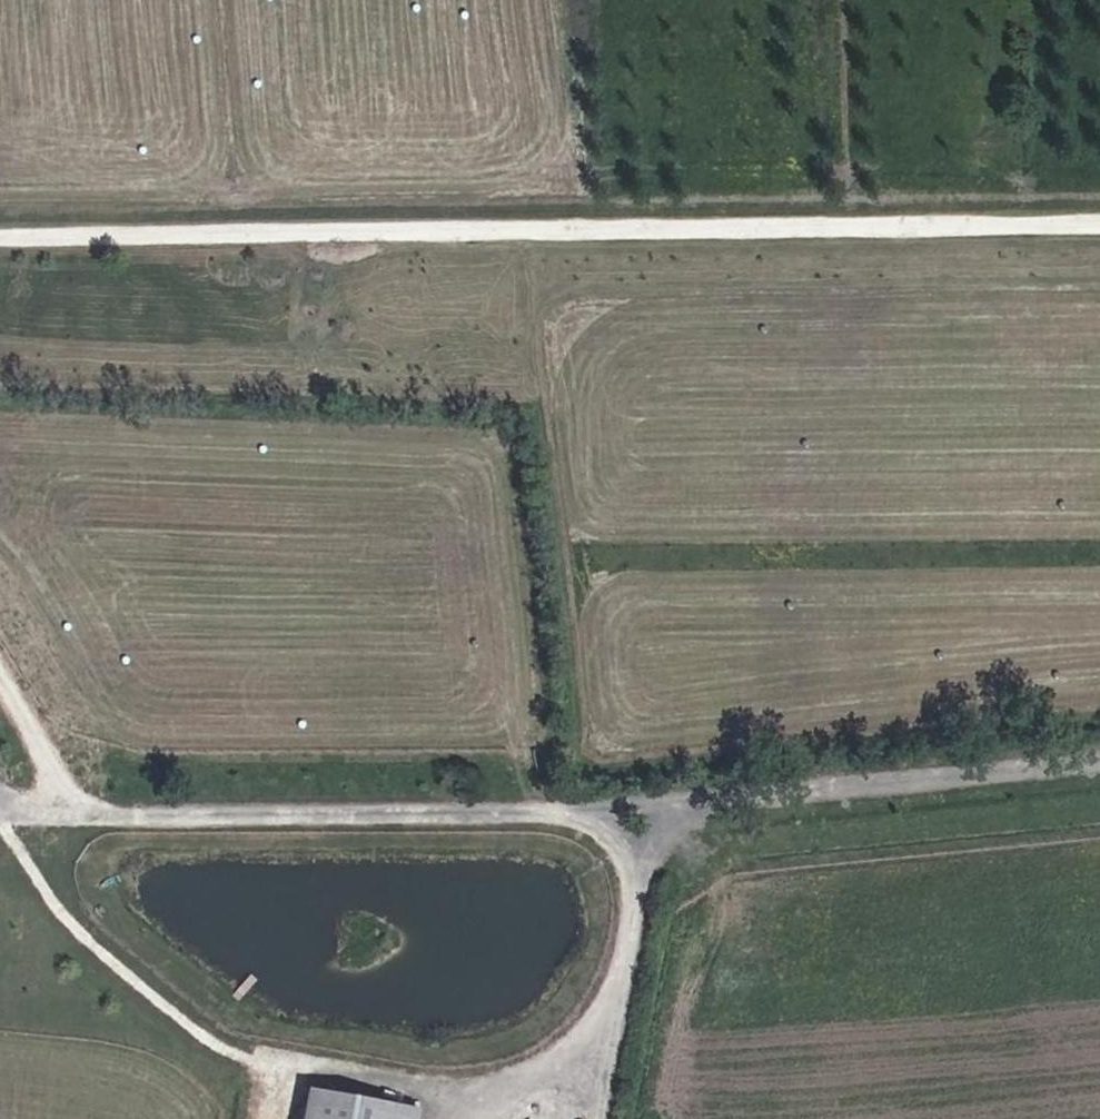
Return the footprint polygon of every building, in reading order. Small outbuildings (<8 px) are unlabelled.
[(309,1086),(304,1118),(420,1118),(423,1106),(309,1086)]
